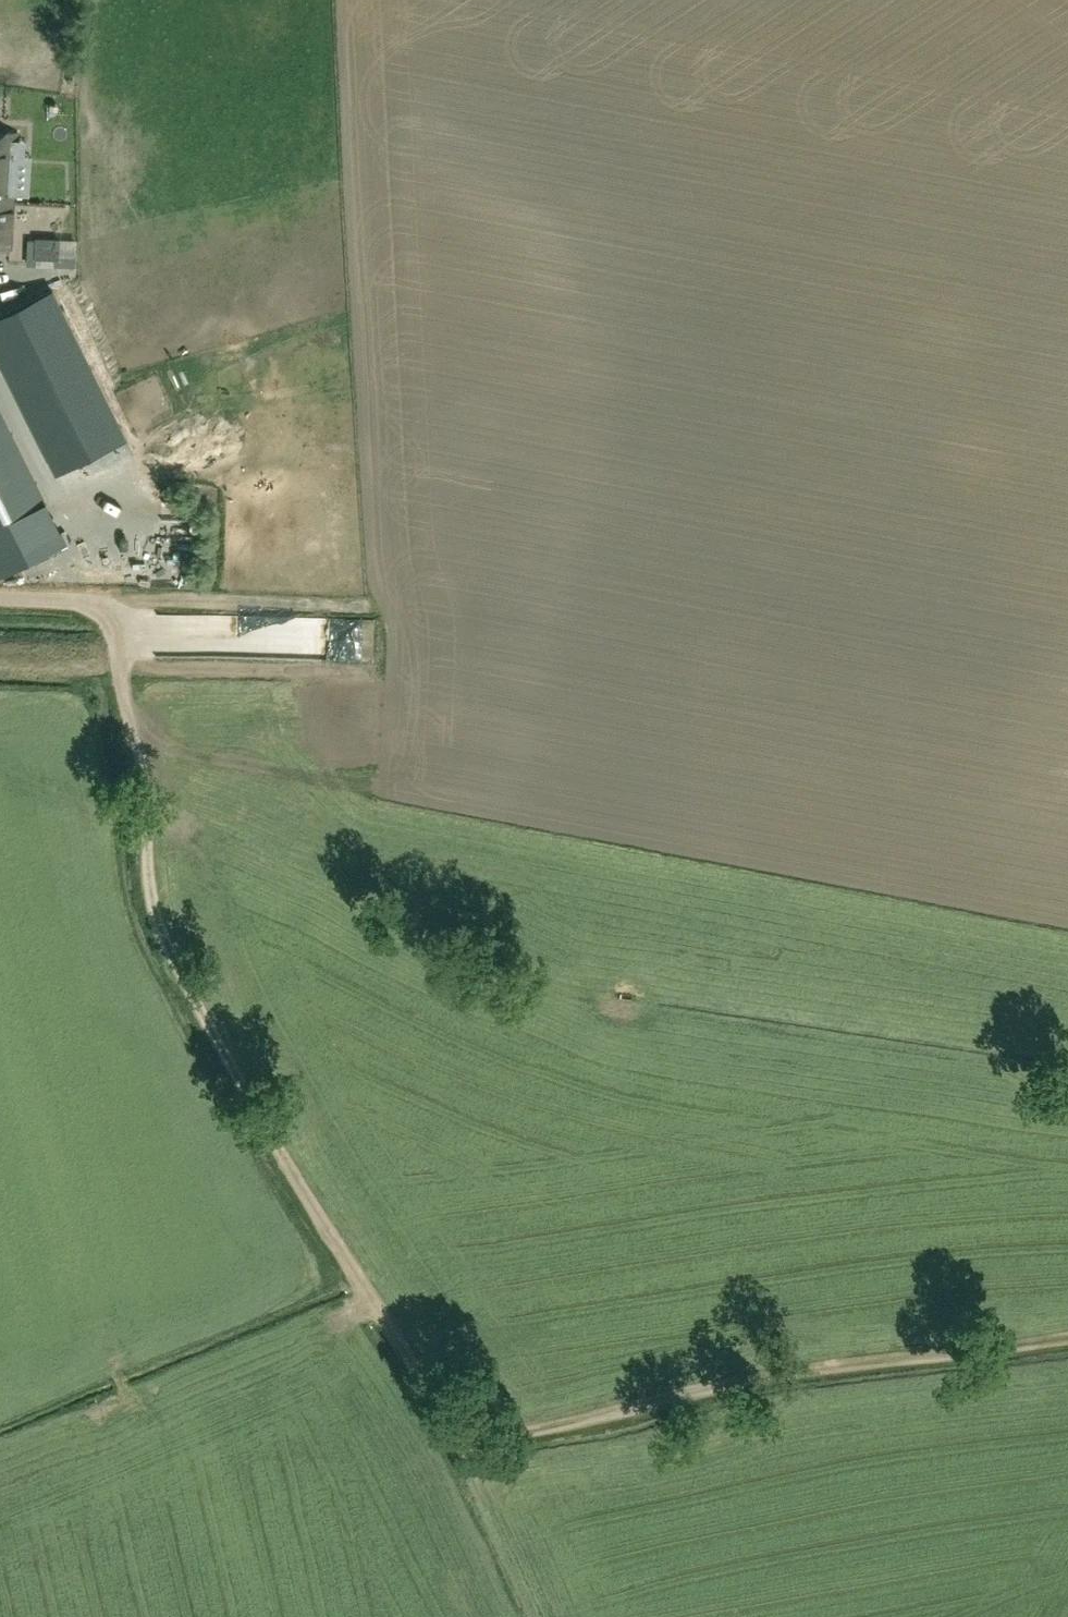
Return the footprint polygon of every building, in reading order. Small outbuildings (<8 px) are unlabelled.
[(17,132),(0,132),(0,246),(11,247),(17,132)] [(49,162),(49,172),(67,173),(67,162),(49,162)] [(127,437),(54,288),(0,315),(0,357),(57,472),(127,437)] [(67,544),(0,408),(0,577),(67,544)]
